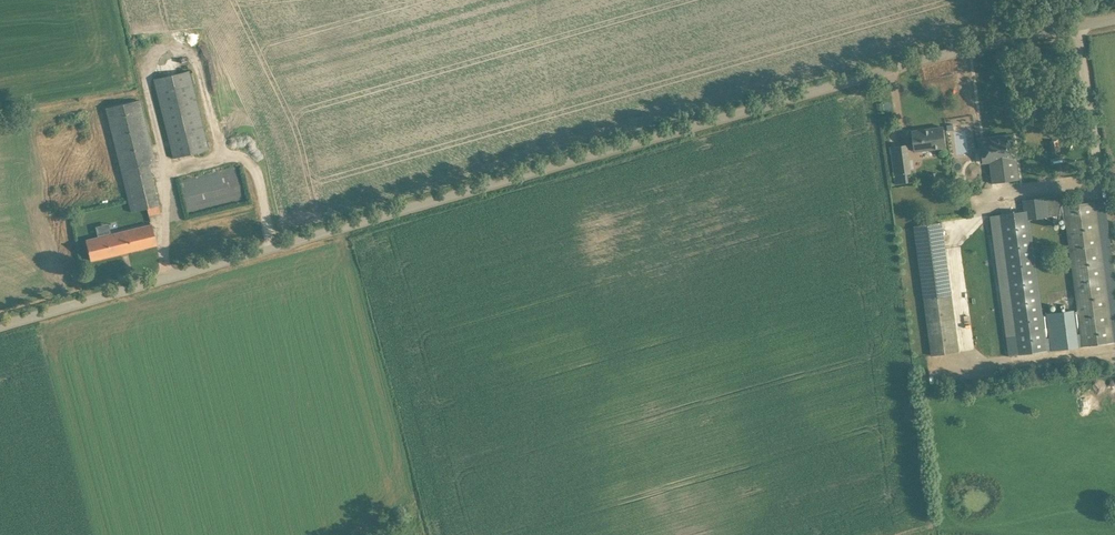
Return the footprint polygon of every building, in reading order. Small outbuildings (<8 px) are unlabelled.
[(154,79),(170,147),(173,158),(208,149),(205,139),(189,71),(154,79)] [(140,99),(105,108),(131,212),(159,205),(149,163),(155,162),(152,152),(140,99)] [(912,132),(915,152),(946,147),(944,127),(912,132)] [(982,163),(989,162),(992,184),(1019,180),(1017,158),(1014,135),(979,140),(982,163)] [(1057,140),(1051,141),(1053,152),(1059,151),(1057,140)] [(907,144),(890,146),(893,162),(910,159),(907,144)] [(187,213),(248,200),(241,165),(180,179),(187,213)] [(906,173),(894,175),(896,184),(907,182),(906,173)] [(1062,206),(1061,195),(1046,197),(1023,200),(1024,211),(992,215),(1010,356),(1114,342),(1095,202),(1062,206)] [(942,222),(914,226),(932,355),(959,352),(942,222)] [(86,241),(88,249),(91,260),(156,244),(151,224),(119,232),(106,236),(86,241)]
